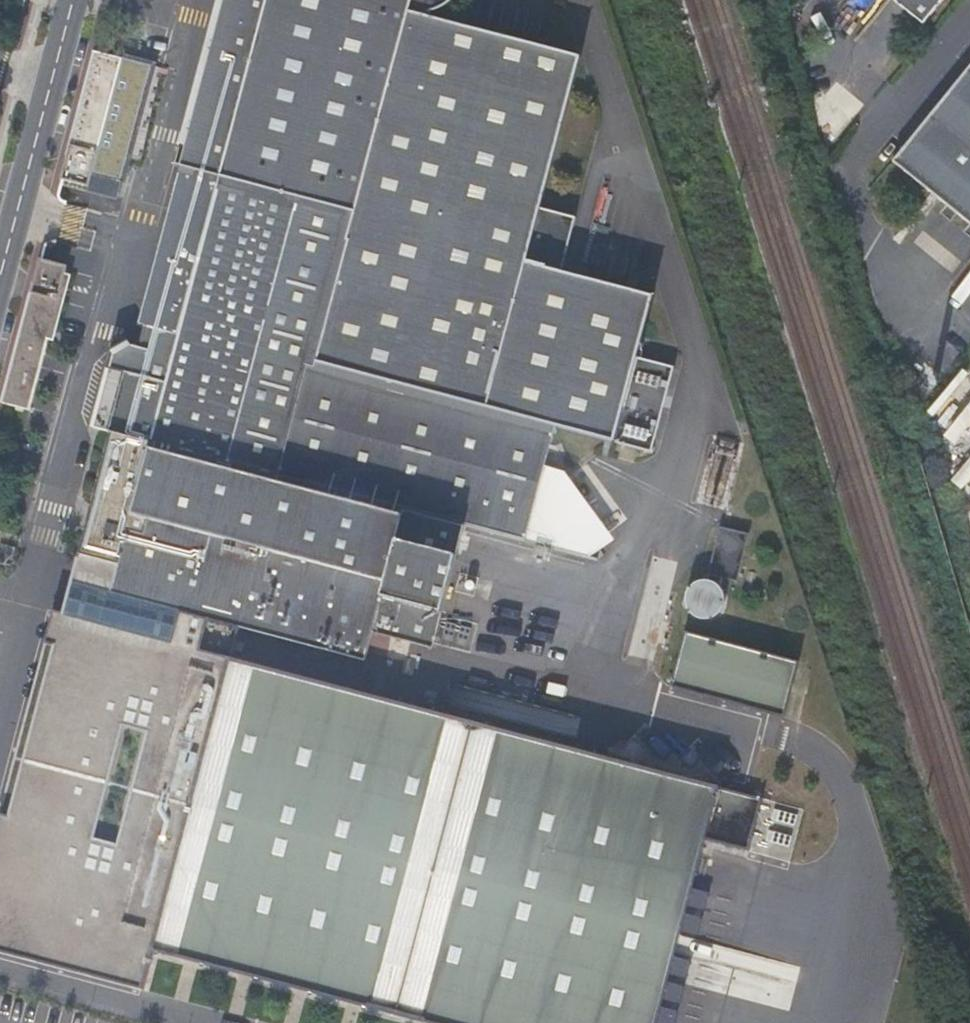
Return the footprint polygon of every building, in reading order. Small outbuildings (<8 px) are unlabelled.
[(544,465),(554,428),(650,453),(673,368),(636,358),(652,297),(560,273),(575,218),(540,209),(579,58),(430,18),(430,13),(438,11),(445,7),(452,1),(453,0),(223,0),(179,166),(174,164),(174,166),(178,167),(136,327),(143,328),(138,348),(130,345),(127,340),(126,342),(111,351),(108,351),(111,356),(92,427),(110,431),(150,442),(322,487),(459,524),(528,542),(544,465)] [(927,27),(949,0),(893,0),(927,27)] [(112,36),(100,33),(94,52),(107,56),(112,36)] [(107,56),(94,52),(61,180),(87,187),(121,59),(107,56)] [(889,162),(947,208),(958,217),(969,226),(969,62),(889,162)] [(958,217),(947,208),(939,219),(950,228),(958,217)] [(1,403),(28,410),(65,267),(39,261),(1,403)] [(1,403),(1,404),(28,411),(28,410),(1,403)] [(464,526),(528,543),(528,542),(459,524),(322,487),(150,442),(110,431),(92,427),(92,428),(109,433),(77,555),(118,566),(110,594),(238,628),(364,661),(371,633),(431,649),(464,526)] [(573,554),(583,557),(610,539),(566,471),(544,465),(528,542),(540,546),(573,554)] [(718,528),(705,581),(712,583),(716,586),(718,588),(721,579),(736,582),(747,535),(718,528)] [(582,558),(583,557),(573,554),(540,546),(528,542),(528,543),(582,558)] [(77,555),(62,614),(52,612),(43,644),(52,646),(7,816),(0,814),(0,954),(142,992),(153,951),(424,1022),(656,1022),(704,840),(747,852),(761,799),(230,659),(238,628),(110,594),(118,566),(77,555)] [(712,583),(705,581),(698,582),(692,585),(688,589),(685,595),(684,598),(684,603),(685,608),(689,614),(694,618),(700,620),(707,620),(713,618),(717,616),(719,613),(722,607),(723,599),(722,593),(718,588),(712,583)] [(456,642),(470,647),(478,627),(464,622),(456,642)] [(669,686),(783,719),(799,663),(685,631),(669,686)] [(43,644),(0,807),(0,814),(7,816),(52,646),(43,644)]
